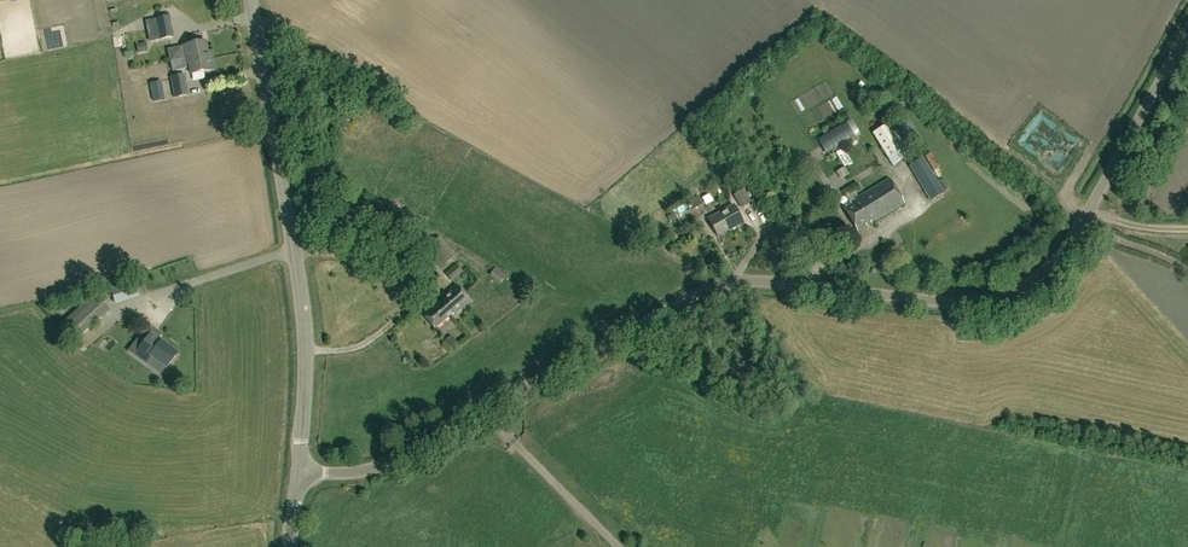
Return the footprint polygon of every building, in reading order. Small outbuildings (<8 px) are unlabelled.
[(170,17),(147,22),(150,41),(173,37),(170,17)] [(127,36),(117,38),(119,48),(129,46),(127,36)] [(151,49),(148,42),(140,45),(143,52),(151,49)] [(206,42),(183,47),(186,61),(189,60),(192,75),(215,70),(212,59),(209,60),(206,42)] [(184,75),(170,78),(174,99),(188,96),(184,75)] [(165,83),(156,84),(157,101),(166,100),(165,83)] [(889,123),(873,133),(893,166),(910,156),(889,123)] [(853,126),(820,146),(826,155),(859,135),(853,126)] [(847,169),(856,165),(848,147),(839,151),(847,169)] [(869,168),(881,159),(876,152),(864,161),(869,168)] [(939,153),(930,157),(932,163),(942,158),(939,153)] [(944,193),(923,158),(910,166),(932,201),(944,193)] [(824,164),(832,182),(842,177),(834,160),(824,164)] [(789,176),(775,186),(785,199),(799,189),(789,176)] [(906,209),(903,204),(905,204),(890,179),(843,207),(858,232),(886,215),(888,220),(906,209)] [(742,207),(752,203),(746,190),(735,195),(742,207)] [(718,236),(743,222),(734,205),(708,219),(718,236)] [(359,240),(370,248),(380,239),(378,238),(387,228),(380,222),(370,231),(369,230),(359,240)] [(456,256),(441,238),(426,250),(442,268),(456,256)] [(744,261),(738,271),(747,277),(754,267),(744,261)] [(453,281),(464,272),(457,264),(446,274),(453,281)] [(495,268),(491,275),(501,282),(506,275),(495,268)] [(457,313),(471,301),(457,285),(442,297),(444,299),(455,312),(457,313)] [(198,304),(200,289),(185,286),(182,308),(190,309),(191,303),(198,304)] [(95,295),(63,325),(78,341),(110,312),(95,295)] [(435,329),(455,312),(444,299),(424,316),(435,329)] [(144,320),(164,327),(169,313),(148,306),(144,320)] [(178,355),(152,335),(136,355),(148,364),(153,357),(168,368),(178,355)]
